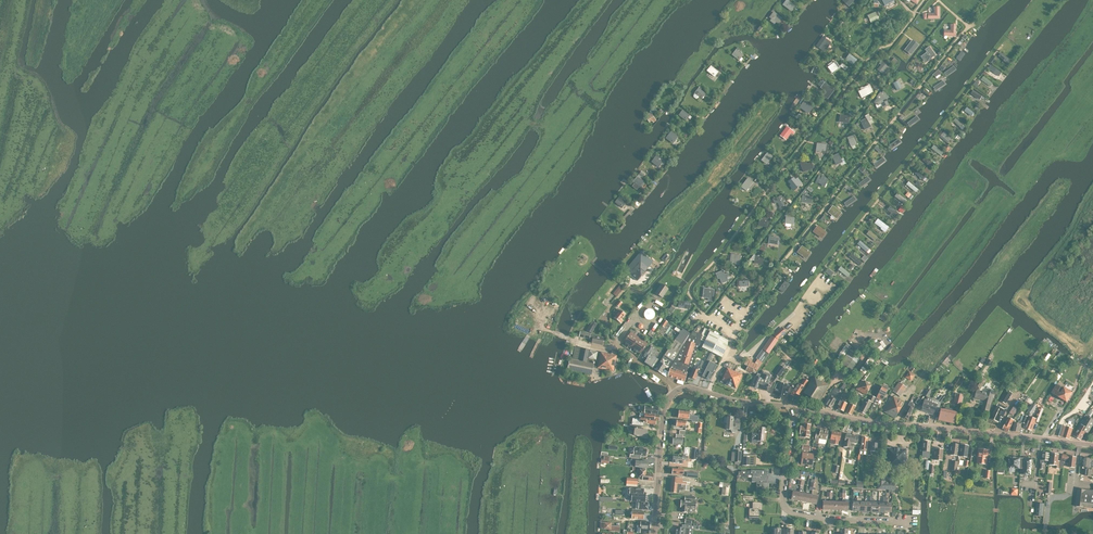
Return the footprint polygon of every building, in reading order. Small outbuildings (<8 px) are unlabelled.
[(782,5),(791,11),(795,6),(788,0),(786,0),(782,5)] [(935,14),(928,14),(928,18),(939,18),(939,7),(934,7),(935,14)] [(773,11),(769,17),(778,23),(782,18),(773,11)] [(872,14),(868,15),(871,22),(878,19),(877,16),(879,15),(878,11),(874,13),(874,14),(872,15),(872,14)] [(914,30),(910,35),(913,38),(920,29),(911,23),(909,26),(914,30)] [(944,35),(956,36),(956,23),(951,23),(950,29),(944,29),(944,35)] [(825,52),(831,42),(822,36),(816,46),(825,52)] [(929,44),(933,48),(936,45),(928,38),(921,47),(924,49),(929,44)] [(902,46),(898,51),(902,54),(909,45),(900,39),(897,42),(902,46)] [(732,55),(739,60),(743,55),(740,52),(741,51),(737,48),(732,55)] [(960,61),(965,53),(962,51),(956,59),(960,61)] [(1011,59),(1001,52),(999,55),(1008,63),(1011,59)] [(849,54),(845,59),(853,65),(857,60),(849,54)] [(917,60),(922,64),(925,61),(916,54),(909,63),(913,65),(917,60)] [(881,65),(879,67),(885,73),(890,68),(884,63),(885,62),(882,59),(879,63),(881,65)] [(836,61),(833,63),(832,61),(828,64),(829,66),(828,67),(831,70),(834,69),(835,70),(839,66),(836,61)] [(717,73),(718,71),(713,67),(713,66),(712,66),(711,65),(707,70),(713,75),(716,72),(717,73)] [(1003,73),(992,65),(989,69),(1000,77),(1003,73)] [(953,66),(944,73),(946,76),(956,69),(953,66)] [(996,86),(985,76),(982,80),(993,89),(996,86)] [(821,80),(818,84),(821,87),(827,91),(824,95),(827,98),(834,90),(824,83),(825,82),(823,80),(822,81),(821,80)] [(898,80),(893,83),(897,90),(902,87),(898,80)] [(943,80),(933,87),(935,91),(945,84),(943,80)] [(865,96),(873,92),(869,84),(863,87),(860,88),(861,90),(859,91),(861,95),(864,94),(865,96)] [(698,98),(699,96),(700,97),(703,94),(704,95),(706,93),(700,89),(701,88),(699,86),(694,93),(693,94),(693,97),(696,98),(698,98)] [(984,97),(974,90),(971,94),(982,101),(984,97)] [(877,98),(874,103),(878,105),(881,104),(882,107),(886,105),(888,105),(887,101),(886,99),(889,98),(883,91),(881,93),(881,92),(880,91),(876,97),(877,97),(877,98)] [(812,109),(814,108),(811,105),(810,106),(807,102),(802,107),(805,111),(810,106),(812,109)] [(975,113),(966,107),(964,109),(973,116),(975,113)] [(683,110),(679,115),(686,120),(688,117),(690,119),(692,117),(683,110)] [(656,121),(652,114),(651,115),(649,113),(647,115),(648,117),(647,119),(649,123),(652,121),(653,123),(656,121)] [(866,118),(861,121),(865,129),(871,126),(868,121),(872,120),(869,113),(865,115),(866,118)] [(916,116),(907,122),(910,126),(919,119),(916,116)] [(965,127),(957,118),(953,122),(962,131),(965,127)] [(783,137),(786,139),(790,133),(792,134),(794,132),(792,130),(787,126),(782,133),(785,134),(783,137)] [(953,139),(945,131),(940,136),(948,144),(953,139)] [(675,140),(677,138),(669,133),(665,138),(671,143),(674,139),(675,140)] [(854,137),(856,136),(855,134),(847,137),(851,145),(857,143),(854,137)] [(898,138),(890,144),(892,148),(901,142),(898,138)] [(816,144),(815,151),(827,153),(828,144),(824,144),(824,145),(816,144)] [(946,154),(935,145),(932,148),(943,158),(946,154)] [(769,162),(772,157),(767,153),(761,160),(765,163),(767,161),(769,162)] [(838,153),(832,156),(836,164),(840,162),(842,161),(841,159),(838,153)] [(661,164),(662,162),(658,158),(658,157),(656,155),(651,161),(657,166),(660,163),(661,164)] [(882,157),(874,164),(876,167),(885,160),(882,157)] [(925,157),(923,159),(931,166),(933,164),(925,157)] [(805,160),(799,162),(803,172),(814,167),(812,163),(810,164),(809,162),(807,163),(805,160)] [(928,179),(918,171),(915,174),(925,182),(928,179)] [(822,173),(822,175),(819,181),(817,180),(815,185),(821,188),(826,176),(825,176),(825,175),(822,173)] [(635,183),(632,186),(637,189),(641,183),(643,184),(644,182),(639,178),(641,176),(639,174),(637,177),(637,176),(633,181),(635,183)] [(870,180),(867,177),(859,183),(861,187),(870,180)] [(747,178),(741,186),(746,191),(753,182),(747,178)] [(795,189),(801,186),(799,181),(797,182),(795,178),(790,180),(792,184),(793,183),(795,189)] [(918,189),(910,182),(906,185),(915,193),(918,189)] [(909,202),(898,193),(895,197),(906,205),(909,202)] [(775,198),(772,199),(774,204),(777,202),(778,202),(780,207),(783,206),(784,207),(786,206),(786,205),(787,204),(784,199),(783,196),(782,197),(781,195),(775,198)] [(801,203),(802,203),(808,203),(811,203),(812,196),(802,195),(801,203)] [(625,204),(626,202),(621,198),(621,197),(620,196),(619,197),(615,202),(621,206),(623,203),(625,204)] [(855,200),(853,196),(844,203),(847,206),(855,200)] [(838,218),(843,212),(834,205),(829,211),(838,218)] [(898,213),(891,207),(888,210),(895,217),(898,213)] [(788,214),(787,213),(785,213),(785,216),(786,216),(785,223),(791,224),(791,223),(794,223),(794,218),(788,217),(788,214)] [(759,221),(759,224),(762,224),(762,226),(768,227),(769,221),(768,221),(769,218),(763,217),(762,219),(760,219),(759,221)] [(885,223),(879,218),(877,221),(883,226),(885,223)] [(822,238),(827,232),(818,226),(813,232),(822,238)] [(879,238),(870,231),(867,234),(876,241),(879,238)] [(778,245),(779,238),(772,237),(773,236),(771,235),(770,244),(778,245)] [(871,250),(861,241),(858,244),(868,253),(871,250)] [(797,252),(806,259),(811,253),(802,246),(797,252)] [(763,264),(763,263),(764,263),(764,261),(763,261),(764,254),(758,250),(756,254),(755,263),(763,264)] [(637,280),(653,262),(641,251),(626,270),(637,280)] [(731,253),(730,262),(735,263),(735,264),(739,265),(741,255),(731,253)] [(863,263),(852,254),(849,257),(860,266),(863,263)] [(852,275),(842,266),(839,270),(848,278),(852,275)] [(728,280),(728,279),(731,277),(730,276),(728,272),(724,274),(722,270),(716,273),(718,278),(720,277),(721,281),(721,282),(722,283),(728,280)] [(783,292),(789,284),(785,280),(778,289),(783,292)] [(661,284),(655,293),(662,297),(668,288),(661,284)] [(617,296),(623,288),(620,285),(613,293),(617,296)] [(702,297),(708,298),(708,301),(713,301),(713,297),(714,290),(704,288),(702,297)] [(878,311),(875,315),(883,321),(885,322),(887,318),(886,317),(882,315),(886,310),(883,308),(880,312),(878,311)] [(621,319),(625,314),(620,310),(614,317),(621,323),(623,320),(621,319)] [(591,333),(597,324),(592,321),(587,330),(591,333)] [(782,327),(773,334),(778,339),(786,332),(782,327)] [(683,328),(655,369),(661,373),(667,364),(670,367),(690,334),(683,328)] [(707,330),(706,332),(704,336),(707,337),(705,341),(702,340),(699,346),(711,352),(706,362),(707,363),(702,374),(701,375),(711,380),(726,349),(727,346),(728,340),(707,330)] [(692,331),(691,334),(690,334),(670,367),(668,376),(684,381),(687,373),(689,374),(702,334),(692,331)] [(581,332),(580,337),(590,339),(590,338),(593,338),(592,342),(597,343),(602,345),(604,338),(598,336),(591,334),(581,332)] [(624,342),(633,348),(640,338),(631,332),(624,342)] [(772,336),(757,358),(763,363),(778,340),(772,336)] [(641,354),(648,343),(640,338),(633,348),(641,354)] [(878,341),(869,347),(867,349),(870,353),(881,345),(878,341)] [(843,358),(851,346),(846,343),(838,355),(843,358)] [(572,359),(580,361),(587,362),(589,350),(574,347),(572,359)] [(645,362),(653,367),(659,359),(654,357),(657,353),(649,347),(643,355),(648,358),(645,362)] [(852,370),(856,365),(855,365),(861,357),(856,354),(850,350),(838,367),(849,375),(852,370)] [(615,363),(617,355),(616,355),(617,352),(612,351),(611,354),(601,352),(597,368),(613,371),(615,365),(616,365),(616,364),(615,363)] [(1047,352),(1042,358),(1046,361),(1051,355),(1047,352)] [(870,356),(856,373),(862,377),(875,360),(870,356)] [(744,365),(748,366),(746,370),(753,373),(754,369),(757,371),(762,363),(758,359),(755,363),(751,362),(752,360),(747,358),(744,365)] [(592,374),(594,364),(578,361),(570,359),(568,369),(576,371),(576,370),(592,374)] [(693,368),(689,377),(696,380),(699,373),(702,374),(707,363),(706,362),(702,361),(700,366),(699,366),(697,370),(693,368)] [(781,365),(774,374),(779,377),(785,369),(781,365)] [(727,368),(720,382),(728,385),(735,371),(727,367),(727,368)] [(735,389),(742,374),(735,371),(728,385),(735,389)] [(915,375),(909,371),(905,377),(911,381),(915,375)] [(756,376),(752,386),(757,388),(757,387),(766,390),(768,384),(770,377),(770,375),(770,374),(764,372),(763,372),(762,376),(757,374),(756,376)] [(819,379),(814,376),(803,393),(818,402),(829,385),(824,382),(828,375),(823,372),(819,379)] [(989,411),(993,394),(987,392),(987,393),(980,391),(987,380),(983,378),(978,386),(979,389),(977,391),(976,398),(978,398),(985,399),(983,409),(989,411)] [(799,395),(808,382),(804,379),(801,385),(798,383),(791,394),(794,396),(796,393),(799,395)] [(871,386),(865,383),(861,380),(856,389),(865,395),(871,386)] [(900,396),(903,392),(907,387),(906,387),(901,383),(899,381),(892,391),(900,396)] [(774,388),(773,394),(777,395),(777,398),(777,399),(779,399),(783,399),(785,391),(788,392),(789,387),(786,386),(787,384),(777,382),(774,389),(774,388)] [(1059,397),(1058,397),(1067,402),(1073,393),(1064,387),(1061,393),(1058,392),(1061,387),(1057,384),(1052,392),(1059,397)] [(882,400),(888,388),(882,386),(872,408),(874,409),(879,399),(882,400)] [(836,400),(838,401),(842,395),(844,391),(840,389),(838,392),(840,393),(837,397),(833,395),(831,397),(825,405),(830,408),(832,406),(832,407),(834,403),(836,400)] [(1007,389),(1000,400),(1006,403),(1012,392),(1007,389)] [(956,393),(954,403),(961,405),(963,395),(956,393)] [(842,394),(842,395),(839,400),(840,400),(838,405),(839,405),(838,409),(844,411),(847,404),(843,402),(846,396),(845,395),(842,394)] [(873,403),(875,398),(870,395),(868,400),(865,399),(859,411),(866,415),(872,402),(873,403)] [(941,402),(945,397),(942,395),(939,400),(932,398),(930,402),(927,412),(933,414),(937,404),(940,405),(941,402)] [(895,418),(904,402),(893,396),(884,412),(895,418)] [(921,410),(927,412),(930,402),(932,398),(929,397),(927,398),(926,400),(924,400),(921,410)] [(851,415),(857,404),(856,403),(855,402),(855,403),(851,401),(846,412),(851,415)] [(908,419),(913,408),(911,407),(912,406),(909,404),(902,416),(908,419)] [(1014,406),(1010,412),(1013,415),(1019,406),(1016,405),(1015,407),(1014,406)] [(1032,414),(1036,408),(1032,405),(1027,412),(1029,413),(1028,415),(1030,416),(1031,414),(1032,414)] [(658,414),(658,407),(645,406),(645,407),(643,408),(643,411),(644,412),(644,413),(658,414)] [(1004,410),(996,406),(991,419),(998,423),(1004,410)] [(940,408),(938,419),(946,421),(946,422),(949,422),(954,423),(956,412),(955,411),(955,410),(945,407),(944,409),(940,408)] [(698,416),(689,415),(689,412),(679,411),(678,418),(685,418),(685,419),(688,420),(692,420),(692,421),(697,422),(698,416)] [(633,418),(632,425),(642,426),(649,426),(649,424),(656,425),(656,421),(660,421),(660,415),(640,413),(639,419),(633,418)] [(1013,423),(1012,431),(1020,432),(1021,425),(1022,422),(1026,424),(1028,417),(1023,415),(1020,421),(1019,421),(1018,423),(1013,423)] [(736,432),(736,428),(739,429),(740,419),(733,419),(733,418),(732,418),(732,417),(731,416),(729,416),(728,417),(727,417),(727,418),(725,418),(724,418),(724,422),(724,423),(726,423),(726,429),(731,430),(731,431),(732,432),(735,433),(736,432)] [(1025,429),(1032,431),(1036,421),(1035,421),(1036,418),(1030,416),(1029,419),(1028,418),(1025,429)] [(1008,431),(1012,423),(1014,419),(1009,417),(1003,429),(1008,431)] [(1081,440),(1086,432),(1088,433),(1092,425),(1092,420),(1089,417),(1084,426),(1081,424),(1074,436),(1081,440)] [(676,421),(676,423),(677,424),(676,426),(682,426),(682,427),(688,428),(688,425),(686,425),(687,421),(677,420),(676,421)] [(1062,425),(1059,436),(1069,439),(1073,424),(1068,422),(1066,426),(1062,425)] [(630,424),(630,428),(633,428),(634,429),(634,435),(646,436),(646,429),(641,429),(642,426),(640,425),(632,425),(630,424)] [(801,426),(800,434),(803,434),(802,437),(809,438),(811,425),(804,424),(804,426),(801,426)] [(763,441),(764,428),(759,428),(758,430),(753,429),(751,442),(756,443),(756,440),(763,441)] [(816,432),(814,441),(826,442),(828,430),(820,429),(819,432),(816,432)] [(682,445),(682,437),(685,437),(685,431),(679,430),(679,434),(676,434),(675,438),(673,438),(672,444),(682,445)] [(830,443),(838,445),(839,437),(840,437),(841,433),(832,431),(831,435),(831,436),(830,443)] [(846,434),(844,446),(847,447),(846,450),(849,450),(852,435),(846,434)] [(852,435),(849,450),(852,451),(853,447),(854,443),(857,444),(858,436),(852,435)] [(859,454),(862,455),(866,455),(867,455),(866,455),(867,446),(868,437),(861,437),(861,446),(859,446),(859,454)] [(867,449),(867,455),(870,455),(871,451),(877,451),(877,443),(871,443),(870,449),(867,449)] [(958,455),(959,444),(950,443),(949,454),(958,455)] [(959,456),(967,457),(968,445),(961,444),(959,456)] [(634,447),(633,455),(630,454),(630,458),(631,458),(631,457),(637,458),(640,458),(641,455),(646,456),(647,449),(634,447)] [(905,468),(906,449),(887,448),(887,467),(905,468)] [(934,459),(942,460),(943,449),(935,448),(934,459)] [(976,463),(986,464),(988,450),(978,448),(976,463)] [(698,454),(696,454),(696,453),(693,453),(692,459),(696,459),(696,460),(698,460),(698,455),(701,455),(701,449),(699,449),(698,454)] [(687,460),(688,456),(688,452),(683,451),(683,456),(682,456),(682,458),(673,457),(672,462),(682,463),(682,459),(687,460)] [(1040,459),(1040,468),(1043,469),(1044,464),(1043,464),(1044,460),(1049,461),(1050,453),(1042,452),(1042,460),(1040,459)] [(816,458),(816,455),(803,453),(802,456),(801,457),(801,459),(802,460),(801,464),(812,465),(813,458),(816,458)] [(1059,468),(1060,461),(1058,461),(1059,454),(1052,453),(1051,460),(1050,460),(1049,464),(1055,465),(1055,468),(1059,468)] [(1064,467),(1064,463),(1068,463),(1069,455),(1062,454),(1062,459),(1061,459),(1060,466),(1064,467)] [(1013,471),(1013,468),(1019,469),(1020,463),(1020,458),(1009,457),(1008,468),(1009,468),(1009,470),(1010,471),(1012,471),(1013,471)] [(1086,467),(1085,475),(1091,476),(1092,467),(1092,461),(1091,460),(1091,459),(1083,458),(1082,467),(1086,467)] [(631,459),(630,466),(639,467),(648,468),(648,461),(639,460),(639,459),(631,459)] [(639,469),(639,476),(642,477),(641,479),(651,480),(652,474),(645,473),(646,469),(639,469)] [(737,475),(736,475),(736,478),(740,478),(740,477),(751,478),(751,481),(760,482),(759,489),(768,490),(768,482),(767,482),(767,474),(768,470),(751,469),(751,471),(740,470),(740,471),(737,471),(737,475)] [(886,472),(880,472),(878,472),(878,489),(896,490),(896,482),(885,482),(886,472)] [(672,477),(671,483),(680,484),(690,485),(690,482),(683,481),(683,478),(672,477)] [(679,493),(679,490),(689,491),(690,485),(680,484),(671,483),(671,492),(679,493)] [(720,483),(719,486),(722,487),(722,490),(729,491),(729,487),(729,484),(723,483),(720,483)] [(628,489),(628,493),(629,494),(630,494),(630,495),(632,495),(632,501),(646,501),(646,495),(645,494),(644,494),(644,488),(630,488),(630,489),(629,488),(628,489)] [(1075,506),(1092,508),(1092,490),(1077,488),(1075,506)] [(695,497),(686,496),(686,500),(681,500),(680,507),(682,507),(681,512),(687,512),(687,508),(696,508),(696,501),(695,501),(695,497)] [(649,506),(649,504),(648,504),(648,503),(639,502),(638,506),(636,506),(636,509),(632,509),(632,511),(642,511),(642,509),(648,509),(648,506),(649,506)] [(762,512),(762,503),(753,502),(752,509),(750,508),(749,519),(758,519),(759,512),(762,512)] [(1036,502),(1034,515),(1043,516),(1044,503),(1036,502)] [(609,531),(619,532),(620,526),(611,525),(611,523),(601,522),(600,528),(609,529),(609,531)] [(691,525),(682,524),(681,527),(676,527),(675,533),(688,533),(689,529),(691,529),(691,525)]
